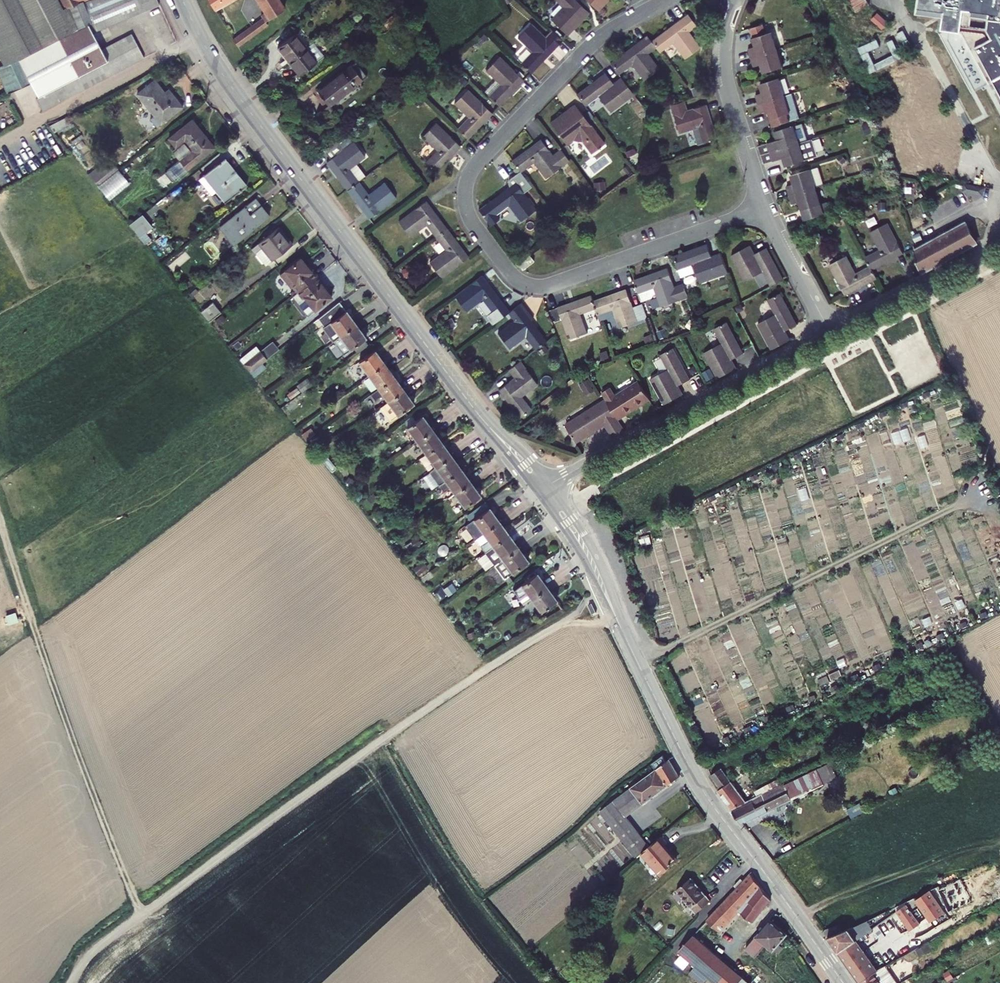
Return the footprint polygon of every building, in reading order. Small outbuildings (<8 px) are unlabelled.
[(9,64),(33,52),(65,35),(96,21),(87,1),(87,0),(0,0),(0,45),(9,64)] [(87,1),(96,21),(65,35),(78,62),(59,72),(65,84),(41,96),(47,108),(149,56),(137,32),(108,47),(99,30),(161,3),(160,0),(89,0),(87,1)] [(214,12),(221,8),(216,0),(209,0),(214,12)] [(221,8),(234,0),(216,0),(221,8)] [(290,7),(285,0),(263,0),(270,11),(266,13),(265,12),(258,16),(261,21),(230,41),(236,49),(273,24),(270,20),(290,7)] [(553,20),(570,36),(592,13),(578,0),(558,0),(565,7),(553,20)] [(601,10),(610,0),(591,0),(601,10)] [(858,11),(871,4),(869,0),(852,0),(858,11)] [(919,9),(937,12),(945,13),(942,30),(945,30),(943,43),(942,44),(969,96),(965,98),(981,129),(986,127),(999,153),(999,97),(993,83),(999,79),(999,52),(995,51),(999,18),(999,0),(920,0),(919,9)] [(879,12),(874,18),(883,26),(889,20),(879,12)] [(657,48),(661,54),(674,44),(686,59),(701,48),(689,33),(697,27),(688,15),(652,42),(657,48)] [(747,47),(750,57),(776,49),(770,31),(765,33),(762,23),(750,27),(753,37),(752,37),(754,45),(747,47)] [(534,52),(523,64),(533,73),(544,61),(542,59),(548,53),(550,55),(563,41),(553,31),(547,38),(533,25),(520,38),(534,52)] [(285,47),(295,60),(313,46),(303,33),(285,47)] [(612,63),(621,75),(635,65),(647,80),(661,69),(649,54),(657,48),(652,42),(648,36),(612,63)] [(882,44),(879,38),(861,46),(872,71),(904,57),(895,38),(882,44)] [(313,46),(295,60),(305,74),(324,60),(313,46)] [(776,49),(750,57),(753,66),(760,64),(763,72),(781,66),(776,49)] [(1,69),(12,94),(46,76),(33,52),(9,64),(1,69)] [(504,83),(493,95),(503,105),(515,93),(513,91),(519,85),(521,87),(527,80),(503,56),(490,70),(504,83)] [(334,104),(361,84),(349,68),(322,88),(322,89),(317,93),(328,107),(333,104),(334,104)] [(579,95),(588,107),(601,97),(613,113),(636,95),(623,78),(615,85),(607,74),(579,95)] [(142,91),(156,108),(161,104),(171,117),(187,104),(173,87),(170,90),(159,77),(142,91)] [(763,91),(756,93),(759,103),(785,94),(779,78),(761,84),(763,91)] [(474,116),(462,128),(472,138),(484,126),(482,124),(488,118),(490,120),(497,113),(472,89),(459,102),(474,116)] [(785,94),(759,103),(762,112),(769,110),(774,125),(800,117),(792,92),(785,94)] [(670,104),(678,131),(698,125),(703,142),(716,137),(711,121),(708,122),(705,114),(709,113),(706,103),(687,109),(684,100),(670,104)] [(161,104),(156,108),(166,121),(171,117),(161,104)] [(578,105),(575,107),(583,118),(586,116),(578,105)] [(570,114),(555,125),(570,145),(576,140),(586,142),(596,154),(605,147),(597,137),(599,133),(586,116),(583,118),(575,107),(569,112),(570,114)] [(570,114),(569,112),(554,123),(555,125),(570,114)] [(75,123),(69,116),(53,125),(58,132),(75,123)] [(197,117),(174,135),(182,145),(190,138),(197,148),(185,157),(186,158),(193,167),(220,145),(197,117)] [(440,172),(452,159),(450,157),(456,151),(458,153),(465,146),(440,122),(427,135),(441,149),(430,161),(440,172)] [(780,139),(760,146),(763,155),(802,142),(796,124),(777,131),(780,139)] [(342,137),(349,147),(359,139),(353,130),(342,137)] [(608,145),(599,133),(597,137),(605,147),(608,145)] [(355,188),(366,179),(355,165),(370,153),(359,139),(349,147),(348,148),(341,139),(330,147),(337,156),(333,159),(339,167),(341,165),(346,172),(344,173),(355,188)] [(515,162),(523,173),(537,162),(549,178),(572,161),(564,150),(555,156),(544,140),(535,147),(537,149),(530,154),(528,152),(515,162)] [(802,142),(763,155),(766,164),(785,158),(788,166),(807,160),(802,142)] [(203,177),(216,194),(222,189),(231,199),(251,183),(229,156),(203,177)] [(93,171),(97,177),(114,163),(109,158),(93,171)] [(183,175),(193,167),(186,158),(176,166),(183,175)] [(97,177),(103,184),(124,167),(118,160),(114,163),(97,177)] [(789,185),(792,194),(818,186),(825,183),(820,166),(793,174),(796,182),(789,185)] [(124,167),(103,184),(109,191),(129,174),(124,167)] [(527,194),(535,188),(523,173),(515,179),(514,180),(513,181),(512,182),(512,183),(512,185),(512,186),(512,187),(512,188),(511,190),(513,193),(506,198),(504,195),(490,206),(499,217),(513,206),(525,222),(539,211),(527,194)] [(372,206),(370,207),(376,216),(403,195),(391,180),(376,192),(366,179),(355,188),(365,201),(367,200),(372,206)] [(970,183),(968,190),(987,194),(989,187),(970,183)] [(802,201),(808,218),(833,210),(830,201),(824,203),(818,186),(792,194),(795,203),(802,201)] [(260,195),(225,224),(240,242),(275,213),(260,195)] [(436,207),(430,199),(403,220),(414,235),(431,223),(441,236),(452,228),(441,213),(438,216),(433,209),(436,207)] [(441,213),(436,207),(433,209),(438,216),(441,213)] [(157,224),(148,212),(135,222),(145,234),(157,224)] [(926,269),(981,239),(979,236),(983,234),(981,230),(977,232),(971,220),(920,247),(926,269)] [(903,255),(904,258),(913,253),(897,223),(881,232),(890,249),(874,258),(877,264),(881,271),(897,262),(896,259),(903,255)] [(284,224),(264,240),(267,244),(262,249),(272,262),(298,241),(284,224)] [(452,228),(441,236),(451,250),(435,262),(447,276),(474,256),(468,247),(465,249),(460,243),(462,241),(452,228)] [(713,243),(679,254),(684,268),(699,262),(706,281),(734,271),(727,251),(717,255),(713,243)] [(756,244),(736,254),(750,280),(769,270),(776,284),(789,278),(773,246),(760,252),(756,244)] [(531,254),(520,263),(525,270),(537,261),(531,254)] [(881,271),(877,264),(863,271),(854,254),(837,263),(853,293),(862,289),(860,286),(868,282),(869,284),(884,276),(881,271)] [(302,290),(324,273),(319,267),(317,268),(306,255),(285,273),(295,286),(298,284),(302,290)] [(673,267),(663,270),(664,273),(656,276),(655,273),(639,278),(646,298),(662,292),(667,305),(694,296),(689,282),(679,286),(673,267)] [(324,273),(302,290),(308,297),(311,294),(321,307),(337,294),(329,283),(331,282),(324,273)] [(487,274),(460,295),(472,310),(488,298),(496,309),(492,313),(498,321),(514,310),(514,309),(499,289),(496,291),(491,284),(493,282),(487,274)] [(632,288),(623,291),(624,294),(616,297),(615,294),(599,300),(601,307),(603,313),(620,307),(626,326),(644,320),(632,288)] [(762,320),(776,346),(795,336),(790,328),(802,321),(785,290),(773,296),(780,310),(762,320)] [(572,302),(563,306),(574,338),(592,331),(585,313),(601,307),(599,300),(597,294),(580,300),(581,303),(574,305),(572,302)] [(206,309),(215,320),(228,310),(219,299),(206,309)] [(532,332),(543,345),(554,336),(543,322),(541,324),(536,318),(538,316),(541,315),(528,299),(514,309),(514,310),(520,317),(505,329),(516,344),(532,332)] [(347,302),(325,318),(329,324),(328,325),(339,339),(362,322),(351,308),(347,302)] [(708,349),(722,375),(740,365),(736,357),(748,351),(731,319),(719,326),(726,339),(708,349)] [(362,322),(339,339),(348,352),(360,344),(370,337),(372,335),(362,322)] [(373,342),(370,337),(360,344),(363,349),(373,342)] [(673,365),(656,374),(670,400),(688,390),(683,381),(695,375),(678,344),(665,351),(673,365)] [(374,372),(390,361),(380,347),(364,359),(374,372)] [(265,348),(249,362),(256,370),(258,369),(266,362),(273,357),(265,348)] [(527,357),(515,366),(521,374),(505,386),(511,394),(514,392),(519,399),(517,401),(527,415),(538,406),(528,393),(544,380),(527,357)] [(390,361),(374,372),(384,386),(400,374),(390,361)] [(266,362),(258,369),(261,372),(269,366),(266,362)] [(389,392),(393,399),(409,387),(400,374),(384,386),(376,391),(381,398),(389,392)] [(654,396),(643,378),(621,392),(615,384),(606,390),(611,397),(623,416),(654,396)] [(409,387),(393,399),(403,412),(419,401),(409,387)] [(623,416),(611,397),(570,422),(581,439),(591,432),(600,427),(610,421),(619,435),(630,427),(623,416)] [(412,425),(423,439),(438,427),(428,413),(412,425)] [(317,427),(308,433),(312,438),(321,432),(317,427)] [(423,439),(432,452),(448,440),(438,427),(423,439)] [(432,452),(442,465),(457,454),(448,440),(432,452)] [(457,454),(442,465),(434,471),(443,483),(467,467),(457,454)] [(467,467),(443,483),(448,490),(456,485),(461,492),(476,480),(467,467)] [(476,480),(461,492),(470,505),(486,494),(476,480)] [(483,535),(489,531),(505,519),(495,506),(471,523),(481,537),(483,535)] [(505,519),(489,531),(494,537),(488,542),(486,543),(491,549),(514,532),(505,519)] [(489,531),(483,535),(488,542),(494,537),(489,531)] [(501,562),(524,545),(514,532),(491,549),(501,562)] [(524,545),(501,562),(511,576),(515,573),(534,559),(524,545)] [(542,571),(520,588),(529,601),(536,596),(552,585),(542,571)] [(519,579),(515,573),(511,576),(515,582),(519,579)] [(562,599),(552,585),(536,596),(547,610),(562,599)] [(760,801),(740,811),(749,824),(846,777),(838,760),(770,795),(772,800),(762,804),(760,801)] [(642,858),(655,847),(632,816),(685,777),(674,761),(605,813),(641,859),(642,858)] [(740,779),(737,780),(729,769),(719,776),(728,789),(739,782),(740,784),(742,782),(740,779)] [(742,776),(744,778),(752,773),(751,770),(742,776)] [(738,809),(763,796),(761,793),(756,796),(754,792),(752,793),(750,790),(746,793),(742,787),(744,785),(742,782),(740,784),(739,782),(728,789),(725,791),(738,809)] [(862,803),(850,807),(853,815),(865,811),(862,803)] [(675,844),(668,836),(655,847),(642,858),(661,879),(681,861),(670,848),(675,844)] [(702,874),(693,881),(713,902),(721,896),(702,874)] [(755,875),(712,922),(724,933),(745,912),(758,924),(775,901),(755,875)] [(713,902),(693,881),(687,886),(706,908),(713,902)] [(968,881),(947,890),(957,911),(978,902),(968,881)] [(904,912),(929,947),(938,940),(929,927),(930,926),(921,911),(927,907),(938,923),(952,913),(937,891),(912,903),(913,905),(904,912)] [(793,935),(776,920),(753,947),(763,955),(770,947),(778,953),(779,951),(784,946),(793,935)] [(835,937),(867,982),(885,971),(863,939),(871,934),(869,931),(879,924),(877,921),(868,925),(849,932),(835,937)] [(846,925),(832,930),(835,937),(849,932),(846,925)] [(730,965),(698,936),(684,952),(704,969),(717,980),(730,965)] [(783,955),(788,949),(784,946),(779,951),(783,955)] [(586,968),(580,960),(567,970),(573,978),(586,968)] [(747,979),(730,965),(717,980),(720,982),(743,982),(747,979)] [(891,968),(885,971),(867,982),(902,982),(891,968)] [(717,980),(704,969),(697,978),(702,982),(714,982),(717,980)]
